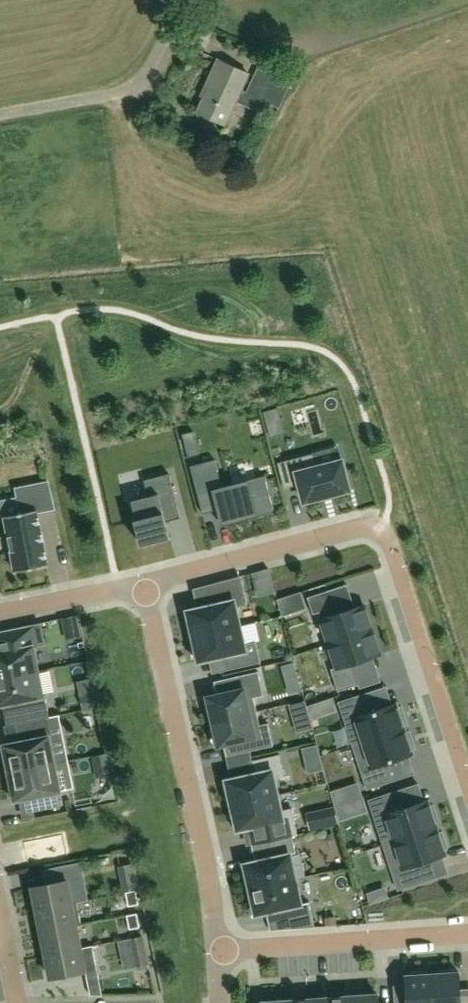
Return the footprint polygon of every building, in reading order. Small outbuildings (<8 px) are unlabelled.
[(225,123),(241,88),(248,72),(218,59),(206,87),(209,88),(199,112),(225,123)] [(266,512),(259,485),(275,481),(266,446),(249,450),(256,477),(205,491),(210,508),(205,509),(209,522),(213,521),(215,525),(266,512)] [(350,489),(342,460),(317,467),(313,454),(278,463),(285,488),(300,484),(305,501),(321,497),(321,498),(334,494),(334,493),(350,489)] [(181,517),(172,484),(166,486),(163,475),(145,480),(149,496),(132,500),(137,519),(135,520),(141,545),(171,537),(167,521),(181,517)] [(16,489),(20,510),(3,513),(15,571),(46,564),(36,511),(52,507),(47,483),(16,489)] [(276,597),(300,593),(295,563),(271,567),(276,597)] [(241,625),(236,606),(248,603),(242,575),(209,584),(213,600),(210,605),(188,610),(189,614),(185,615),(189,632),(193,631),(194,635),(241,625)] [(373,629),(365,605),(347,610),(345,605),(334,609),(328,590),(308,596),(313,613),(319,612),(330,643),(373,629)] [(79,604),(64,608),(70,630),(84,626),(79,604)] [(34,647),(42,645),(38,623),(0,631),(0,679),(38,671),(34,647)] [(261,661),(256,641),(245,643),(241,625),(194,635),(195,639),(191,640),(194,657),(198,656),(199,661),(221,656),(226,658),(228,669),(261,661)] [(381,654),(373,629),(330,643),(337,666),(331,668),(339,691),(359,684),(352,663),(381,654)] [(406,667),(411,682),(423,677),(418,663),(406,667)] [(38,671),(0,679),(0,705),(15,702),(19,705),(23,722),(17,723),(47,717),(50,716),(46,695),(43,695),(38,671)] [(286,677),(291,693),(302,690),(298,674),(286,677)] [(211,712),(213,721),(257,711),(252,686),(204,697),(207,713),(211,712)] [(408,723),(402,706),(398,707),(397,703),(377,710),(371,691),(339,701),(353,745),(405,728),(404,725),(408,723)] [(290,704),(294,716),(309,712),(306,700),(290,704)] [(260,725),(257,711),(213,721),(215,730),(211,731),(215,746),(247,739),(250,751),(273,745),(268,723),(260,725)] [(56,763),(47,717),(17,723),(20,738),(17,742),(4,745),(5,748),(1,749),(4,765),(8,765),(10,772),(56,763)] [(415,748),(410,731),(406,732),(405,728),(353,745),(367,789),(403,777),(397,758),(413,753),(412,749),(415,748)] [(103,779),(115,776),(108,747),(96,749),(103,779)] [(279,794),(275,779),(285,777),(280,754),(253,760),(255,773),(222,780),(226,796),(230,795),(232,805),(279,794)] [(62,792),(56,763),(10,772),(12,780),(7,781),(11,798),(15,797),(15,800),(29,797),(33,800),(35,811),(62,806),(59,792),(62,792)] [(439,820),(434,804),(430,805),(428,801),(412,806),(409,804),(403,788),(369,800),(384,845),(437,827),(435,822),(439,820)] [(297,830),(292,808),(282,810),(279,794),(232,805),(233,810),(229,811),(233,827),(237,826),(238,830),(267,824),(270,836),(297,830)] [(430,859),(446,854),(444,849),(448,848),(443,832),(439,833),(437,827),(384,845),(399,889),(433,878),(428,863),(430,859)] [(245,863),(251,889),(296,879),(291,853),(297,852),(293,835),(269,841),(273,857),(245,863)] [(138,889),(135,875),(121,878),(124,892),(126,892),(136,890),(138,889)] [(72,903),(68,879),(33,886),(37,910),(72,903)] [(302,904),(296,879),(251,889),(256,914),(278,909),(282,912),(286,929),(315,927),(310,902),(302,904)] [(139,904),(136,890),(126,892),(129,906),(139,904)] [(77,925),(82,924),(77,902),(72,903),(37,910),(42,932),(77,925)] [(141,927),(138,913),(128,915),(130,929),(141,927)] [(46,954),(81,947),(77,925),(42,932),(46,954)] [(150,968),(143,935),(131,937),(138,971),(150,968)] [(103,995),(93,945),(81,947),(46,954),(51,977),(86,970),(91,995),(103,995)] [(460,977),(456,977),(455,973),(437,974),(438,978),(434,979),(435,1002),(467,1002),(467,998),(461,998),(460,977)] [(434,979),(430,979),(429,975),(411,976),(411,980),(407,981),(409,1002),(395,1002),(435,1002),(434,979)] [(355,996),(355,1002),(378,1002),(378,994),(355,996)]
